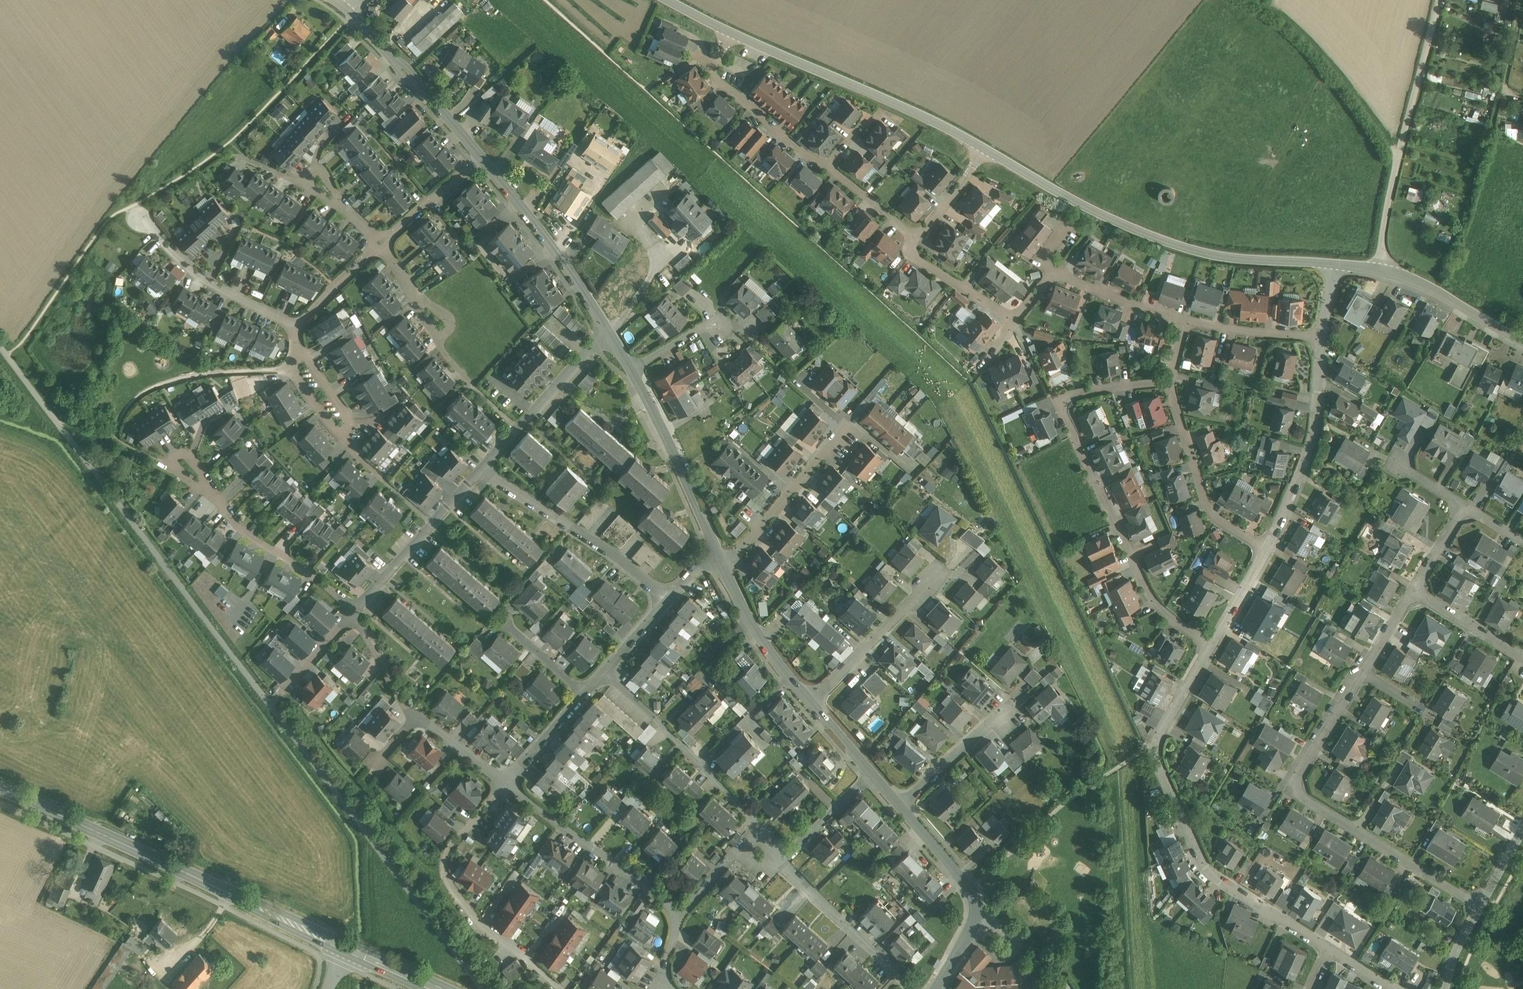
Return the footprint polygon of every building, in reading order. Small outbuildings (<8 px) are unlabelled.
[(388,10),(400,20),(414,5),(408,0),(398,0),(388,10)] [(1481,6),(1496,11),(1499,4),(1487,0),(1483,0),(1481,6)] [(454,2),(443,14),(452,24),(464,12),(454,2)] [(443,14),(441,12),(433,19),(444,31),(452,24),(443,14)] [(310,30),(296,17),(281,32),(295,46),(310,30)] [(433,19),(412,39),(422,51),(444,31),(433,19)] [(678,27),(661,20),(659,26),(665,29),(665,28),(675,33),(678,27)] [(273,28),(265,36),(270,41),(278,33),(273,28)] [(675,33),(665,28),(665,29),(660,40),(682,50),(687,38),(675,33)] [(682,50),(660,40),(655,52),(665,56),(677,62),(682,50)] [(347,42),(335,55),(339,60),(351,46),(347,42)] [(472,56),(459,47),(453,56),(448,64),(461,73),(472,56)] [(665,56),(655,52),(649,49),(646,55),(663,62),(665,56)] [(355,51),(340,65),(348,73),(349,73),(348,72),(363,59),(355,51)] [(453,56),(448,52),(441,62),(447,66),(448,64),(453,56)] [(534,52),(530,60),(537,64),(541,55),(534,52)] [(486,65),(472,56),(461,73),(474,82),(479,74),(486,65)] [(363,59),(348,72),(349,73),(356,81),(360,78),(372,66),(364,58),(363,59)] [(681,76),(675,80),(676,80),(683,90),(702,77),(694,67),(681,76)] [(678,71),(666,79),(670,84),(676,80),(675,80),(681,76),(678,71)] [(790,94),(766,73),(749,93),(774,113),(790,94)] [(486,79),(479,74),(474,82),(473,84),(480,88),(486,79)] [(368,86),(363,91),(371,99),(384,87),(387,85),(379,76),(368,86)] [(702,77),(683,90),(690,101),(700,94),(709,88),(702,77)] [(356,81),(348,88),(352,93),(355,90),(364,82),(360,78),(356,81)] [(364,82),(355,90),(359,94),(363,91),(368,86),(364,82)] [(384,87),(371,99),(368,101),(378,111),(381,108),(393,97),(384,87)] [(1466,90),(1465,96),(1475,99),(1477,92),(1466,90)] [(393,97),(381,108),(389,116),(393,112),(405,102),(397,93),(393,97)] [(700,94),(690,101),(688,102),(694,110),(697,107),(704,100),(700,94)] [(806,107),(790,94),(774,113),(790,126),(806,107)] [(734,110),(718,96),(713,102),(707,109),(708,110),(723,123),(734,110)] [(528,113),(503,97),(496,107),(493,104),(491,107),(484,102),(475,114),(486,122),(491,115),(504,124),(504,123),(519,133),(525,123),(522,121),(528,113)] [(704,100),(697,107),(705,113),(708,110),(707,109),(713,102),(707,97),(704,100)] [(337,113),(321,98),(312,108),(328,123),(337,113)] [(860,112),(846,100),(835,114),(837,116),(848,126),(860,112)] [(272,112),(278,118),(288,107),(281,101),(272,112)] [(835,114),(827,107),(822,112),(833,121),(837,116),(835,114)] [(328,123),(312,108),(308,112),(309,113),(324,127),(328,123)] [(402,121),(394,128),(396,130),(405,139),(424,121),(413,110),(402,121)] [(389,116),(382,123),(386,128),(397,117),(398,117),(393,112),(389,116)] [(833,121),(822,112),(818,117),(823,120),(829,125),(833,121)] [(324,127),(309,113),(300,122),(316,137),(325,128),(324,127)] [(386,128),(383,130),(390,136),(396,130),(394,128),(402,121),(398,117),(397,117),(386,128)] [(829,125),(823,120),(814,130),(832,145),(840,135),(829,125)] [(525,123),(519,133),(523,136),(531,124),(527,121),(525,123)] [(738,131),(730,139),(731,140),(740,148),(741,147),(741,146),(756,130),(756,129),(746,121),(738,131)] [(893,132),(881,121),(872,131),(890,146),(898,137),(898,136),(893,132)] [(316,137),(300,122),(296,126),(297,127),(312,141),(316,137)] [(599,130),(591,125),(588,129),(597,135),(599,130)] [(1508,126),(1507,137),(1522,137),(1522,127),(1508,126)] [(312,141),(297,127),(288,136),(304,151),(313,142),(312,141)] [(369,142),(356,127),(340,142),(352,156),(367,143),(369,142)] [(733,127),(724,137),(729,142),(731,140),(730,139),(738,131),(733,127)] [(908,136),(897,127),(893,132),(898,136),(898,137),(903,141),(908,136)] [(756,130),(741,146),(741,147),(750,154),(751,155),(757,148),(767,137),(757,128),(756,129),(756,130)] [(548,137),(535,129),(520,153),(550,172),(558,159),(541,148),(548,137)] [(588,129),(582,139),(590,145),(597,135),(588,129)] [(832,145),(814,130),(806,139),(806,140),(811,144),(823,155),(832,145)] [(890,146),(872,131),(864,141),(876,151),(881,156),(882,156),(890,146)] [(431,133),(415,147),(427,162),(429,161),(429,160),(444,147),(442,148),(439,144),(440,143),(431,133)] [(606,141),(597,135),(590,145),(583,154),(593,161),(597,163),(606,170),(613,160),(620,150),(610,144),(606,141)] [(806,139),(801,135),(797,140),(807,149),(811,144),(806,140),(806,139)] [(304,151),(288,136),(285,140),(285,141),(301,155),(304,151)] [(301,155),(285,141),(276,150),(292,165),(301,156),(301,155)] [(918,142),(912,145),(915,151),(921,148),(918,142)] [(367,143),(352,156),(350,157),(362,171),(378,158),(379,156),(367,143)] [(793,160),(776,145),(771,151),(765,158),(766,159),(773,165),(768,170),(777,177),(777,178),(793,160)] [(629,150),(623,146),(620,150),(626,154),(629,150)] [(448,151),(444,147),(429,160),(429,161),(441,175),(458,160),(449,150),(448,151)] [(766,147),(761,151),(762,152),(757,157),(763,163),(766,159),(765,158),(771,151),(766,147)] [(761,151),(757,148),(751,155),(750,154),(747,158),(753,162),(757,157),(762,152),(761,151)] [(292,165),(276,150),(272,154),(288,169),(292,165)] [(620,150),(613,160),(620,164),(626,154),(620,150)] [(566,151),(557,164),(562,168),(571,155),(566,151)] [(881,156),(876,151),(872,156),(883,165),(887,160),(882,156),(881,156)] [(858,152),(846,165),(860,177),(871,164),(872,163),(868,161),(858,152)] [(883,165),(872,156),(868,161),(872,163),(871,164),(879,170),(883,165)] [(378,158),(362,171),(361,172),(373,186),(375,185),(374,184),(389,171),(378,158)] [(651,158),(602,202),(617,217),(665,174),(651,158)] [(926,180),(925,180),(929,183),(939,192),(953,175),(940,164),(926,180)] [(820,181),(804,167),(798,173),(792,180),(793,181),(808,195),(820,181)] [(250,180),(235,168),(224,182),(228,186),(226,189),(236,198),(242,191),(242,190),(250,180)] [(793,169),(783,181),(789,186),(793,181),(792,180),(798,173),(793,169)] [(403,184),(391,170),(389,171),(374,184),(375,185),(386,198),(401,185),(402,185),(403,184)] [(926,180),(915,171),(910,177),(917,182),(924,189),(929,183),(925,180),(926,180)] [(270,185),(255,173),(250,180),(242,190),(242,191),(252,199),(254,195),(258,199),(259,199),(270,185)] [(574,176),(569,173),(565,179),(569,182),(580,189),(584,183),(574,176)] [(484,193),(475,182),(468,188),(467,186),(461,191),(462,193),(456,199),(462,205),(459,207),(470,219),(472,217),(478,224),(497,208),(488,197),(489,196),(485,191),(484,193)] [(580,189),(569,182),(564,190),(561,194),(556,202),(566,209),(576,215),(589,195),(580,189)] [(924,189),(917,182),(912,188),(914,190),(921,196),(926,190),(924,189)] [(270,185),(259,199),(258,199),(257,201),(267,209),(270,206),(274,209),(285,195),(271,184),(270,185)] [(401,185),(386,198),(385,199),(397,214),(414,199),(402,185),(401,185)] [(844,194),(835,186),(834,186),(827,194),(827,195),(826,197),(820,203),(821,203),(838,218),(852,202),(844,195),(844,194)] [(1160,191),(1159,195),(1160,198),(1163,201),(1166,202),(1170,202),(1173,200),(1175,197),(1176,194),(1175,190),(1172,187),(1169,186),(1165,186),(1162,188),(1160,191)] [(1421,201),(1423,189),(1409,186),(1407,198),(1421,201)] [(995,202),(977,187),(968,196),(987,212),(995,202)] [(914,190),(906,199),(905,199),(899,205),(915,219),(929,203),(921,196),(914,190)] [(820,191),(809,203),(816,209),(821,203),(820,203),(826,197),(820,191)] [(1012,197),(999,191),(996,197),(1009,204),(1012,197)] [(301,206),(286,194),(285,195),(274,209),(272,211),(283,220),(285,216),(290,220),(301,206)] [(710,220),(686,195),(669,211),(681,224),(672,232),(676,237),(685,228),(692,236),(710,220)] [(987,212),(968,196),(960,206),(978,222),(987,212)] [(215,198),(201,211),(203,212),(216,227),(225,218),(224,217),(228,213),(215,198)] [(556,202),(552,199),(548,205),(552,208),(562,215),(566,209),(556,202)] [(1040,205),(1032,215),(1034,217),(1035,216),(1042,222),(1049,212),(1040,205)] [(862,210),(850,225),(848,224),(844,228),(849,233),(851,231),(855,234),(859,234),(864,239),(878,223),(871,218),(870,219),(868,217),(869,216),(862,210)] [(313,211),(299,228),(310,236),(312,233),(316,236),(328,222),(327,222),(313,211)] [(216,227),(203,212),(189,224),(191,226),(204,241),(204,240),(213,232),(212,231),(217,227),(216,227)] [(672,232),(655,214),(648,220),(669,243),(676,237),(672,232)] [(609,222),(598,215),(590,226),(601,233),(606,225),(607,225),(609,222)] [(1042,222),(1035,216),(1034,217),(1022,233),(1037,245),(1051,229),(1042,222)] [(480,230),(471,239),(475,244),(494,228),(499,223),(494,218),(490,222),(480,230)] [(486,218),(477,226),(480,230),(490,222),(486,218)] [(429,219),(413,233),(425,248),(427,246),(442,233),(429,219)] [(343,233),(328,221),(327,222),(328,222),(316,236),(315,238),(325,247),(327,244),(331,247),(332,247),(343,233)] [(985,230),(972,222),(968,228),(977,233),(981,236),(985,230)] [(498,233),(488,242),(489,242),(491,241),(498,249),(496,251),(500,256),(522,237),(520,235),(519,235),(509,223),(498,233)] [(948,223),(941,234),(960,246),(967,236),(967,235),(961,232),(948,223)] [(601,233),(593,245),(605,253),(604,254),(614,260),(628,239),(607,225),(606,225),(601,233)] [(191,226),(178,238),(192,255),(202,246),(201,245),(205,241),(204,240),(204,241),(191,226)] [(968,228),(965,226),(961,232),(967,235),(967,236),(973,239),(977,233),(968,228)] [(489,242),(488,242),(498,233),(494,228),(475,244),(492,263),(500,256),(496,251),(498,249),(491,241),(489,242)] [(442,233),(427,246),(438,260),(439,260),(454,247),(455,246),(443,231),(442,233)] [(359,244),(344,232),(343,233),(332,247),(331,247),(330,249),(340,257),(343,254),(347,258),(359,244)] [(1037,245),(1022,233),(1014,243),(1013,243),(1020,249),(1029,256),(1037,245)] [(875,245),(870,250),(873,252),(880,258),(882,257),(887,261),(899,247),(884,234),(875,245)] [(960,246),(941,234),(934,245),(948,254),(953,257),(954,257),(960,246)] [(243,236),(233,256),(245,261),(244,263),(250,266),(260,245),(255,243),(255,242),(243,236)] [(1088,236),(1080,247),(1086,250),(1089,244),(1090,244),(1094,239),(1088,236)] [(522,237),(500,256),(505,261),(507,259),(513,266),(511,268),(511,269),(522,260),(532,250),(523,240),(524,239),(522,237)] [(870,241),(859,255),(866,261),(873,252),(870,250),(875,245),(870,241)] [(1014,243),(1011,241),(1005,248),(1016,255),(1020,249),(1013,243),(1014,243)] [(1086,250),(1077,264),(1088,271),(1100,251),(1090,244),(1089,244),(1086,250)] [(277,253),(265,247),(265,248),(260,245),(250,266),(255,269),(256,267),(267,272),(277,253)] [(694,245),(677,260),(687,270),(703,256),(694,245)] [(454,247),(439,260),(438,260),(437,261),(449,275),(466,260),(454,247)] [(1111,257),(1100,251),(1088,271),(1099,277),(1108,263),(1111,257)] [(1120,255),(1114,251),(1111,257),(1108,263),(1113,267),(1116,261),(1120,255)] [(953,257),(948,254),(944,260),(956,267),(960,261),(954,257),(953,257)] [(145,255),(132,272),(147,284),(147,282),(160,266),(145,255)] [(995,262),(986,255),(978,265),(986,272),(992,265),(995,262)] [(505,261),(500,256),(492,263),(505,279),(515,272),(525,264),(522,260),(511,269),(511,268),(513,266),(507,259),(505,261)] [(515,272),(505,279),(510,284),(526,273),(536,266),(531,259),(525,264),(515,272)] [(1113,267),(1109,273),(1115,276),(1122,265),(1116,261),(1113,267)] [(298,267),(286,262),(276,281),(288,287),(287,289),(293,291),(303,271),(298,268),(298,267)] [(1142,274),(1123,263),(1115,276),(1113,280),(1132,291),(1136,284),(1137,284),(1140,283),(1142,281),(1141,277),(1140,277),(1142,274)] [(160,266),(147,282),(158,291),(160,288),(165,291),(176,277),(161,265),(160,266)] [(986,272),(979,281),(992,291),(1004,275),(992,265),(986,272)] [(529,278),(522,283),(542,310),(549,306),(562,296),(554,285),(556,283),(553,279),(551,280),(543,268),(529,278)] [(929,281),(916,270),(909,279),(904,285),(905,285),(917,296),(916,297),(926,305),(941,287),(931,279),(929,281)] [(320,278),(308,272),(308,273),(303,271),(293,291),(299,294),(299,293),(311,298),(320,278)] [(899,271),(888,284),(899,293),(905,285),(904,285),(909,279),(899,271)] [(383,276),(379,272),(364,286),(376,300),(377,300),(388,289),(388,290),(393,285),(384,275),(383,276)] [(526,273),(516,280),(520,285),(522,283),(529,278),(526,273)] [(1004,275),(992,291),(1004,300),(1011,292),(1017,285),(1016,284),(1004,275)] [(693,285),(683,277),(678,281),(687,291),(693,285)] [(1195,277),(1190,293),(1190,294),(1195,296),(1199,284),(1200,284),(1201,279),(1195,277)] [(737,278),(728,289),(732,293),(742,282),(737,278)] [(773,293),(781,286),(775,279),(767,287),(773,293)] [(1275,280),(1267,280),(1266,293),(1274,294),(1275,280)] [(687,291),(678,281),(673,286),(681,296),(687,291)] [(1028,288),(1019,281),(1016,284),(1017,285),(1011,292),(1019,298),(1028,288)] [(1184,288),(1165,282),(1160,299),(1179,305),(1180,302),(1184,291),(1184,288)] [(760,299),(743,283),(727,301),(744,317),(751,309),(760,299)] [(1200,284),(1199,284),(1195,296),(1192,307),(1203,310),(1211,288),(1200,284)] [(1079,296),(1055,286),(1052,293),(1052,292),(1049,293),(1048,296),(1049,298),(1050,298),(1048,303),(1054,306),(1053,309),(1067,315),(1070,308),(1074,309),(1079,296)] [(1230,288),(1223,286),(1222,291),(1218,303),(1226,305),(1230,291),(1230,288)] [(200,297),(183,287),(174,303),(179,306),(177,309),(188,316),(189,315),(200,297)] [(1222,291),(1211,288),(1203,310),(1215,314),(1218,303),(1222,291)] [(388,289),(377,300),(376,300),(372,304),(385,318),(400,304),(396,300),(397,299),(388,290),(388,289)] [(969,301),(955,290),(951,296),(965,307),(969,301)] [(1190,293),(1184,291),(1180,302),(1186,304),(1190,294),(1190,293)] [(1240,292),(1230,291),(1226,305),(1226,306),(1237,307),(1238,302),(1239,302),(1240,292)] [(1256,295),(1245,294),(1245,292),(1240,292),(1239,302),(1238,302),(1237,307),(1243,307),(1243,309),(1240,310),(1240,314),(1242,316),(1242,318),(1254,319),(1256,295)] [(1358,292),(1345,315),(1353,319),(1360,323),(1366,313),(1373,301),(1358,292)] [(1268,296),(1256,295),(1254,319),(1266,320),(1268,296)] [(217,306),(200,296),(200,297),(189,315),(200,321),(202,318),(207,321),(217,306)] [(666,296),(650,310),(661,322),(676,308),(666,296)] [(1407,307),(1390,297),(1383,309),(1379,316),(1384,319),(1396,326),(1407,307)] [(1303,300),(1280,298),(1280,304),(1279,316),(1278,319),(1282,320),(1288,321),(1292,322),(1298,322),(1298,321),(1301,321),(1303,300)] [(766,304),(760,299),(751,309),(755,313),(766,304)] [(1448,313),(1427,303),(1413,329),(1431,337),(1439,320),(1443,322),(1448,313)] [(766,304),(755,313),(765,324),(775,314),(766,304)] [(587,329),(560,305),(553,313),(579,337),(587,329)] [(1122,312),(1102,305),(1099,314),(1096,315),(1095,319),(1097,321),(1096,322),(1105,325),(1104,327),(1115,330),(1119,320),(1122,312)] [(549,306),(542,310),(539,312),(543,317),(552,310),(549,306)] [(1372,316),(1369,321),(1379,327),(1384,319),(1379,316),(1383,309),(1378,306),(1372,316)] [(374,308),(370,312),(379,319),(382,315),(374,308)] [(676,308),(661,322),(672,334),(687,320),(676,308)] [(1076,309),(1071,321),(1077,324),(1082,312),(1076,309)] [(336,313),(329,318),(327,317),(323,320),(322,322),(314,327),(323,341),(340,330),(345,327),(342,321),(336,313)] [(1366,313),(1360,323),(1365,326),(1369,321),(1372,316),(1366,313)] [(243,322),(226,314),(224,318),(219,329),(216,333),(229,339),(230,336),(235,338),(243,322)] [(218,315),(213,326),(219,329),(224,318),(218,315)] [(357,327),(350,316),(342,321),(345,327),(340,330),(343,335),(353,329),(357,327)] [(989,316),(982,324),(975,318),(971,323),(967,323),(958,334),(958,338),(962,341),(960,344),(967,350),(969,346),(974,350),(984,337),(987,339),(999,324),(989,316)] [(408,321),(404,317),(389,331),(402,344),(402,345),(414,333),(414,334),(418,330),(409,320),(408,321)] [(1360,323),(1353,319),(1352,322),(1354,323),(1352,327),(1362,333),(1365,326),(1360,323)] [(260,328),(243,320),(243,322),(235,338),(234,340),(246,346),(248,342),(252,345),(253,345),(261,329),(260,328)] [(784,320),(768,334),(787,355),(802,341),(784,320)] [(1130,324),(1119,320),(1115,330),(1113,335),(1125,339),(1130,324)] [(1150,323),(1143,321),(1140,335),(1139,334),(1137,341),(1143,342),(1144,341),(1146,341),(1144,347),(1148,351),(1154,353),(1156,344),(1158,336),(1161,326),(1154,324),(1155,323),(1150,322),(1150,323)] [(569,348),(543,325),(535,333),(562,357),(569,348)] [(278,335),(261,327),(260,328),(261,329),(253,345),(252,345),(251,347),(269,355),(278,335)] [(343,335),(338,338),(342,344),(352,338),(357,335),(353,329),(343,335)] [(1053,334),(1035,329),(1033,336),(1050,341),(1053,334)] [(1448,332),(1438,352),(1459,363),(1450,381),(1463,387),(1476,362),(1480,365),(1488,349),(1478,344),(1477,345),(1465,339),(1465,341),(1448,332)] [(414,333),(402,345),(402,344),(398,348),(411,362),(426,348),(422,344),(423,343),(414,334),(414,333)] [(1216,340),(1198,335),(1192,360),(1210,364),(1216,340)] [(1165,338),(1158,336),(1156,344),(1154,353),(1153,353),(1161,355),(1165,338)] [(342,344),(331,351),(338,363),(359,350),(352,338),(342,344)] [(1234,344),(1227,342),(1223,359),(1230,361),(1234,344)] [(1256,349),(1234,343),(1234,344),(1230,361),(1229,362),(1251,368),(1256,349)] [(530,353),(528,351),(515,367),(516,368),(508,377),(526,393),(539,379),(540,380),(545,376),(543,374),(556,360),(538,344),(530,353)] [(764,355),(751,344),(746,348),(757,361),(764,355)] [(1059,344),(1052,347),(1052,346),(1045,349),(1045,350),(1039,354),(1046,369),(1067,360),(1059,344)] [(746,348),(742,350),(742,355),(738,359),(752,375),(762,366),(757,361),(746,348)] [(359,350),(338,363),(346,375),(357,368),(367,362),(367,361),(359,350)] [(1297,354),(1279,350),(1274,372),(1291,376),(1297,354)] [(1117,352),(1098,355),(1101,375),(1120,372),(1117,352)] [(1355,362),(1340,353),(1337,360),(1344,364),(1344,362),(1353,367),(1355,362)] [(432,359),(428,354),(415,367),(419,371),(417,372),(426,382),(441,368),(443,367),(433,357),(432,359)] [(1017,356),(1004,362),(1014,384),(1027,378),(1028,377),(1025,373),(1017,356)] [(367,362),(357,368),(361,374),(376,365),(372,358),(367,361),(367,362)] [(752,375),(738,359),(733,363),(729,362),(726,365),(734,374),(742,383),(742,384),(752,375)] [(698,372),(691,360),(685,364),(692,376),(698,372)] [(1004,362),(990,369),(998,385),(1001,390),(1014,384),(1004,362)] [(1353,367),(1344,362),(1344,364),(1335,378),(1357,391),(1367,375),(1353,367)] [(1501,370),(1489,364),(1481,379),(1486,382),(1484,387),(1491,391),(1492,391),(1495,383),(1501,370)] [(1517,364),(1510,380),(1508,383),(1509,384),(1522,391),(1522,367),(1517,364)] [(376,365),(361,374),(365,380),(375,374),(380,371),(376,365)] [(829,365),(813,384),(841,407),(856,389),(829,365)] [(682,366),(675,370),(681,379),(687,375),(682,366)] [(441,368),(426,382),(425,383),(438,397),(453,383),(449,379),(450,378),(441,368)] [(675,370),(657,380),(668,398),(686,388),(681,379),(675,370)] [(1038,381),(1032,370),(1025,373),(1028,377),(1027,378),(1031,385),(1038,381)] [(590,371),(578,385),(587,393),(599,380),(590,371)] [(365,380),(354,387),(361,399),(382,386),(375,374),(365,380)] [(734,374),(729,378),(737,387),(742,383),(734,374)] [(1505,377),(1498,391),(1504,393),(1509,384),(1508,383),(1510,380),(1505,377)] [(1222,384),(1205,379),(1203,388),(1215,391),(1220,393),(1222,384)] [(275,391),(269,395),(277,406),(293,396),(295,395),(287,383),(275,391)] [(1495,383),(1492,391),(1491,391),(1488,397),(1494,400),(1501,385),(1495,383)] [(1509,384),(1504,393),(1522,402),(1522,400),(1522,391),(1509,384)] [(271,385),(261,392),(265,398),(269,395),(275,391),(271,385)] [(998,385),(992,388),(998,401),(1005,397),(1001,390),(998,385)] [(1203,388),(1193,385),(1188,407),(1195,408),(1196,411),(1201,412),(1203,410),(1209,412),(1215,391),(1203,388)] [(196,396),(207,413),(207,414),(207,415),(224,405),(219,397),(212,386),(196,396)] [(382,386),(361,399),(369,411),(380,404),(390,397),(382,386)] [(234,388),(219,397),(224,405),(227,411),(239,403),(234,388)] [(686,388),(668,398),(679,417),(697,406),(691,396),(686,388)] [(919,400),(925,393),(919,388),(914,395),(919,400)] [(1298,394),(1283,391),(1282,398),(1286,399),(1296,401),(1298,394)] [(698,392),(691,396),(697,406),(704,402),(698,392)] [(390,397),(380,404),(383,410),(399,400),(395,394),(390,397)] [(476,406),(462,394),(446,412),(455,420),(453,421),(469,435),(470,434),(479,442),(495,423),(481,411),(482,409),(478,405),(476,406)] [(207,413),(196,396),(195,395),(179,405),(190,422),(195,419),(196,420),(207,414),(207,413)] [(1282,398),(1268,395),(1267,401),(1284,406),(1286,399),(1282,398)] [(293,396),(277,406),(275,407),(283,419),(290,414),(300,408),(293,396)] [(1360,408),(1340,396),(1331,410),(1338,414),(1338,416),(1343,418),(1345,418),(1346,420),(1355,425),(1357,425),(1363,414),(1358,411),(1360,408)] [(1159,397),(1150,399),(1148,398),(1143,399),(1143,402),(1142,402),(1140,403),(1143,413),(1138,415),(1138,418),(1137,418),(1140,427),(1147,425),(1149,425),(1150,427),(1155,425),(1155,423),(1166,419),(1159,397)] [(1426,412),(1403,398),(1394,415),(1405,422),(1397,437),(1408,443),(1426,412)] [(863,399),(855,408),(860,412),(862,410),(868,403),(863,399)] [(868,403),(862,410),(866,414),(876,403),(871,399),(868,403)] [(1141,400),(1126,404),(1130,417),(1138,415),(1143,413),(1140,403),(1142,402),(1141,400)] [(823,410),(813,402),(809,408),(810,409),(811,409),(818,416),(823,410)] [(1378,411),(1363,402),(1360,408),(1358,411),(1363,414),(1373,420),(1374,419),(1378,412),(1378,411)] [(1449,402),(1445,414),(1452,416),(1456,405),(1449,402)] [(423,411),(414,403),(409,408),(418,416),(423,411)] [(866,414),(861,420),(870,428),(885,411),(876,403),(866,414)] [(165,405),(149,416),(150,417),(160,433),(165,430),(166,431),(177,424),(165,405)] [(409,408),(406,405),(404,406),(397,413),(413,428),(414,430),(423,420),(418,416),(409,408)] [(559,406),(548,419),(557,427),(568,414),(559,406)] [(1294,410),(1276,406),(1275,413),(1277,414),(1274,428),(1289,432),(1294,410)] [(1037,407),(1022,414),(1028,427),(1032,425),(1030,420),(1041,415),(1037,407)] [(635,456),(580,409),(566,425),(620,473),(635,456)] [(818,416),(811,409),(810,409),(802,419),(819,433),(827,423),(818,416)] [(788,431),(799,415),(792,410),(780,425),(788,431)] [(1094,410),(1080,417),(1089,436),(1096,433),(1103,429),(1094,410)] [(885,411),(870,428),(879,436),(894,419),(885,411)] [(413,428),(397,413),(395,412),(387,421),(391,425),(400,433),(405,437),(413,428)] [(1385,416),(1378,412),(1374,419),(1380,423),(1385,416)] [(1045,415),(1042,414),(1041,415),(1030,420),(1032,425),(1039,438),(1047,435),(1049,436),(1057,432),(1053,424),(1054,421),(1050,413),(1045,415)] [(290,414),(283,419),(280,421),(284,427),(294,420),(290,414)] [(233,416),(213,434),(223,446),(234,436),(244,427),(243,426),(233,416)] [(160,433),(150,417),(134,427),(146,446),(157,438),(156,437),(161,434),(160,433)] [(819,433),(802,419),(793,429),(801,435),(810,443),(819,433)] [(894,419),(879,436),(888,444),(902,427),(894,420),(894,419)] [(244,427),(234,436),(239,441),(251,428),(248,422),(243,426),(244,427)] [(902,427),(888,444),(897,452),(905,443),(912,435),(914,432),(915,432),(917,430),(907,422),(903,427),(902,427)] [(305,435),(300,440),(309,449),(309,450),(323,437),(325,435),(315,425),(305,435)] [(400,433),(391,425),(388,429),(396,438),(400,433)] [(1462,439),(1440,425),(1426,448),(1449,461),(1458,445),(1462,439)] [(1110,426),(1103,429),(1096,433),(1100,440),(1103,439),(1113,434),(1110,426)] [(793,429),(792,427),(787,433),(797,440),(801,435),(793,429)] [(299,429),(290,437),(296,444),(300,440),(305,435),(299,429)] [(384,434),(378,429),(369,438),(387,454),(395,445),(392,442),(384,434)] [(396,438),(388,429),(384,434),(392,442),(396,438)] [(1163,429),(1151,433),(1153,439),(1165,435),(1163,429)] [(912,435),(905,443),(910,447),(914,441),(919,436),(915,432),(914,432),(912,435)] [(1211,432),(1198,436),(1200,442),(1213,438),(1211,432)] [(1466,432),(1462,439),(1458,445),(1468,451),(1476,437),(1466,432)] [(528,433),(511,452),(535,472),(552,453),(528,433)] [(797,440),(787,433),(783,438),(784,439),(792,446),(797,440)] [(1113,434),(1103,439),(1106,444),(1112,441),(1113,441),(1119,438),(1116,433),(1113,434)] [(1175,435),(1156,441),(1162,462),(1164,462),(1167,463),(1172,462),(1173,459),(1182,456),(1175,435)] [(1280,439),(1268,436),(1265,449),(1268,449),(1277,451),(1280,439)] [(323,437),(309,450),(309,449),(308,451),(317,461),(318,461),(324,455),(333,447),(323,437)] [(387,454),(369,438),(361,447),(379,463),(387,454)] [(1213,438),(1200,442),(1202,448),(1202,447),(1207,463),(1215,460),(1218,462),(1221,461),(1222,458),(1224,458),(1222,452),(1223,450),(1222,444),(1219,443),(1219,441),(1214,443),(1213,438)] [(1370,452),(1346,438),(1335,455),(1356,468),(1360,470),(1363,465),(1370,452)] [(792,446),(784,439),(776,449),(793,463),(801,454),(792,446)] [(463,452),(449,440),(445,445),(449,449),(450,448),(459,457),(463,452)] [(760,452),(766,456),(774,446),(768,441),(760,452)] [(910,447),(905,452),(910,456),(919,445),(914,441),(910,447)] [(1106,444),(1092,451),(1097,463),(1118,453),(1113,441),(1112,441),(1106,444)] [(242,445),(230,457),(235,463),(235,466),(239,470),(242,470),(243,472),(255,461),(260,456),(253,448),(249,452),(242,445)] [(735,451),(728,445),(723,450),(722,449),(717,454),(719,456),(713,462),(732,478),(746,461),(740,456),(741,454),(737,449),(735,451)] [(875,453),(866,445),(857,455),(874,469),(882,459),(875,453)] [(919,445),(910,456),(914,460),(923,449),(919,445)] [(459,457),(450,448),(449,449),(442,457),(458,472),(460,473),(468,465),(459,457)] [(793,463),(776,449),(767,459),(770,461),(784,473),(793,463)] [(889,457),(879,449),(875,453),(882,459),(885,462),(889,457)] [(1277,451),(1268,449),(1263,470),(1283,475),(1288,454),(1277,451)] [(263,452),(260,456),(255,461),(259,465),(268,457),(263,452)] [(767,459),(761,453),(756,459),(766,467),(770,461),(767,459)] [(1118,453),(1097,463),(1103,474),(1117,467),(1124,464),(1123,464),(1118,453)] [(1493,463),(1475,453),(1465,469),(1471,472),(1470,473),(1478,478),(1479,477),(1484,480),(1491,469),(1494,464),(1493,463)] [(324,455),(318,461),(317,461),(315,463),(321,469),(330,461),(324,455)] [(458,472),(442,457),(441,455),(433,464),(442,472),(451,480),(458,472)] [(874,469),(857,455),(849,464),(859,473),(865,479),(874,469)] [(1506,459),(1498,455),(1493,463),(1494,464),(1491,469),(1497,472),(1499,469),(1506,459)] [(653,503),(655,501),(669,485),(636,456),(620,473),(620,474),(653,503)] [(268,457),(259,465),(263,470),(267,466),(268,468),(273,463),(268,457)] [(1512,463),(1506,459),(1499,469),(1505,473),(1507,470),(1508,471),(1512,463)] [(359,471),(347,460),(334,476),(345,485),(345,486),(357,472),(359,471)] [(442,472),(433,464),(429,460),(425,465),(438,477),(442,472)] [(749,463),(746,461),(732,478),(742,487),(757,470),(753,467),(754,466),(749,462),(749,463)] [(1124,464),(1117,467),(1120,473),(1131,468),(1133,467),(1130,461),(1123,464),(1124,464)] [(438,477),(425,465),(420,470),(425,473),(434,481),(438,477)] [(859,473),(849,465),(845,469),(855,478),(859,473)] [(941,472),(949,478),(954,471),(947,465),(941,472)] [(1360,470),(1356,468),(1352,474),(1361,480),(1368,468),(1363,465),(1360,470)] [(263,470),(252,481),(260,489),(261,488),(275,474),(268,468),(267,466),(263,470)] [(567,467),(547,491),(566,508),(587,484),(567,467)] [(841,474),(833,467),(825,476),(842,491),(850,482),(841,474)] [(1131,468),(1120,473),(1123,478),(1132,474),(1134,473),(1131,468)] [(1172,468),(1161,471),(1164,480),(1166,479),(1175,476),(1172,468)] [(855,478),(845,469),(841,474),(850,482),(852,484),(856,479),(855,478)] [(1505,473),(1499,469),(1497,472),(1493,479),(1499,483),(1505,473)] [(757,470),(742,487),(753,496),(754,494),(762,485),(767,479),(765,477),(766,476),(762,473),(761,474),(757,470)] [(1495,491),(1514,503),(1522,489),(1522,480),(1508,471),(1507,470),(1505,473),(1499,483),(1495,491)] [(902,486),(911,475),(906,471),(897,482),(902,486)] [(357,472),(345,486),(345,485),(343,487),(354,498),(355,498),(357,495),(368,482),(357,472)] [(275,474),(261,488),(269,496),(284,482),(276,473),(275,474)] [(434,481),(425,473),(417,482),(418,483),(419,483),(435,498),(435,497),(443,489),(434,481)] [(1123,478),(1112,483),(1117,495),(1137,486),(1132,474),(1123,478)] [(1175,476),(1166,479),(1172,500),(1189,495),(1186,485),(1185,485),(1182,474),(1175,476)] [(842,491),(825,476),(817,485),(828,494),(835,500),(842,491)] [(435,498),(419,483),(418,483),(411,491),(411,492),(420,500),(429,508),(437,499),(435,497),(435,498)] [(767,489),(762,485),(754,494),(759,498),(767,489)] [(1137,486),(1117,495),(1123,507),(1134,502),(1143,497),(1137,486)] [(1249,494),(1235,486),(1230,494),(1225,503),(1225,504),(1239,511),(1249,494)] [(411,491),(407,487),(403,492),(416,504),(420,500),(411,492),(411,491)] [(767,489),(759,498),(764,502),(771,493),(767,489)] [(1428,504),(1403,489),(1398,497),(1404,501),(1394,517),(1394,518),(1401,522),(1415,531),(1421,520),(1419,519),(1428,504)] [(388,499),(378,490),(361,509),(386,530),(402,512),(392,503),(394,501),(389,497),(388,499)] [(1230,494),(1224,490),(1217,501),(1224,505),(1225,504),(1225,503),(1230,494)] [(1346,498),(1335,491),(1331,497),(1339,502),(1343,504),(1346,498)] [(291,492),(277,507),(286,515),(287,514),(286,514),(300,500),(299,499),(291,492)] [(1331,497),(1323,492),(1310,513),(1327,523),(1339,502),(1331,497)] [(170,494),(165,500),(160,500),(161,513),(171,522),(184,506),(170,494)] [(753,496),(746,503),(751,507),(759,498),(754,494),(753,496)] [(835,500),(828,494),(824,499),(834,507),(835,508),(839,503),(835,500)] [(1249,494),(1239,511),(1253,519),(1259,509),(1263,502),(1262,501),(1249,494)] [(355,498),(354,498),(348,505),(353,509),(361,499),(357,495),(355,498)] [(544,548),(485,496),(470,512),(529,564),(544,548)] [(1143,497),(1134,502),(1136,507),(1142,505),(1147,502),(1144,496),(1143,497)] [(599,497),(579,520),(588,528),(609,505),(599,497)] [(300,500),(286,514),(287,514),(295,522),(304,511),(309,506),(300,498),(299,499),(300,500)] [(759,498),(751,507),(756,511),(764,502),(759,498)] [(1272,502),(1265,498),(1262,501),(1263,502),(1259,509),(1265,513),(1272,502)] [(806,499),(795,511),(810,524),(821,512),(816,508),(806,499)] [(834,507),(824,499),(816,508),(821,512),(826,516),(826,515),(834,507)] [(309,506),(304,511),(309,515),(318,505),(314,501),(309,506)] [(655,501),(653,503),(648,509),(647,509),(646,510),(647,511),(639,519),(673,549),(689,531),(655,501)] [(318,505),(309,515),(313,519),(317,515),(319,517),(325,509),(319,504),(318,505)] [(1136,507),(1125,512),(1131,523),(1144,517),(1145,517),(1147,516),(1142,505),(1136,507)] [(1188,505),(1177,508),(1179,516),(1180,516),(1180,515),(1190,512),(1188,505)] [(938,506),(927,520),(929,522),(921,532),(920,531),(919,531),(937,544),(955,519),(938,506)] [(834,507),(826,515),(832,520),(839,512),(835,508),(834,507)] [(1190,512),(1180,516),(1184,527),(1186,526),(1188,534),(1204,529),(1198,510),(1190,512)] [(183,526),(177,532),(178,533),(187,541),(188,539),(203,523),(193,514),(183,526)] [(619,514),(603,532),(612,540),(628,521),(619,514)] [(313,519),(303,531),(312,539),(313,538),(326,523),(319,517),(317,515),(313,519)] [(1394,517),(1390,515),(1386,521),(1394,526),(1397,528),(1401,522),(1394,518),(1394,517)] [(1131,523),(1127,525),(1135,541),(1152,532),(1145,517),(1144,517),(1131,523)] [(740,520),(730,531),(735,536),(746,525),(740,520)] [(203,523),(188,539),(198,548),(199,546),(213,530),(204,521),(203,523)] [(628,521),(612,540),(621,548),(637,529),(628,521)] [(794,528),(786,521),(778,530),(795,545),(803,536),(794,528)] [(179,522),(170,531),(175,536),(178,533),(177,532),(183,526),(179,522)] [(326,523),(313,538),(321,545),(329,537),(335,530),(326,522),(326,523)] [(1325,530),(1314,523),(1310,529),(1318,534),(1321,536),(1325,530)] [(809,533),(798,524),(794,528),(803,536),(805,538),(809,533)] [(1310,529),(1301,524),(1289,545),(1305,555),(1318,534),(1310,529)] [(335,530),(329,537),(335,542),(345,531),(339,525),(335,530)] [(1397,528),(1394,526),(1391,532),(1395,535),(1402,539),(1405,533),(1397,528)] [(213,530),(199,546),(208,554),(208,555),(215,547),(224,537),(215,528),(213,530)] [(985,540),(969,528),(960,537),(976,549),(985,540)] [(795,545),(778,530),(770,540),(779,547),(787,554),(788,554),(795,545)] [(1172,532),(1158,539),(1162,548),(1168,545),(1169,549),(1178,545),(1172,532)] [(1107,534),(1086,544),(1093,559),(1091,560),(1098,576),(1099,576),(1105,573),(1120,566),(1113,551),(1115,550),(1107,534)] [(1402,539),(1395,535),(1382,556),(1399,566),(1412,545),(1402,539)] [(1496,546),(1491,543),(1493,541),(1483,535),(1470,556),(1471,556),(1484,564),(1485,561),(1498,569),(1501,563),(1507,553),(1508,552),(1497,545),(1496,546)] [(922,544),(913,536),(909,541),(918,549),(922,544)] [(264,557),(238,541),(225,561),(251,577),(264,557)] [(909,541),(892,560),(909,575),(924,559),(916,552),(918,549),(909,541)] [(653,551),(644,543),(632,557),(641,565),(645,560),(653,551)] [(370,556),(357,544),(352,548),(357,552),(366,560),(370,556)] [(1162,548),(1146,556),(1155,574),(1176,564),(1169,549),(1168,545),(1162,548)] [(499,598),(441,546),(427,562),(485,614),(499,598)] [(215,547),(208,555),(208,554),(206,556),(211,561),(219,551),(215,547)] [(787,554),(779,547),(775,551),(785,560),(790,555),(788,554),(787,554)] [(771,556),(763,548),(755,558),(778,578),(786,569),(781,565),(779,564),(780,563),(771,556)] [(567,549),(554,564),(578,586),(592,571),(567,549)] [(662,558),(653,551),(645,560),(655,567),(662,558)] [(785,560),(775,551),(771,556),(780,563),(779,564),(781,565),(785,560)] [(366,560),(357,552),(349,561),(366,575),(367,577),(375,568),(366,560)] [(1236,562),(1218,552),(1210,567),(1227,577),(1236,562)] [(1513,557),(1507,553),(1501,563),(1507,567),(1513,557)] [(1469,562),(1457,555),(1453,562),(1465,569),(1469,562)] [(990,556),(976,572),(985,580),(991,585),(992,585),(1005,570),(990,556)] [(778,578),(755,558),(747,567),(755,574),(764,581),(766,583),(770,586),(778,578)] [(366,575),(349,561),(348,559),(340,568),(349,576),(358,584),(366,575)] [(545,559),(536,569),(541,573),(544,576),(553,566),(545,559)] [(1309,566),(1297,559),(1294,565),(1306,572),(1309,566)] [(1294,565),(1285,560),(1271,582),(1292,595),(1306,572),(1294,565)] [(895,571),(886,563),(879,571),(888,579),(895,571)] [(301,579),(276,564),(263,584),(289,600),(301,579)] [(340,568),(336,564),(332,569),(345,581),(349,576),(340,568)] [(1392,570),(1381,564),(1377,570),(1382,573),(1388,576),(1392,570)] [(1217,576),(1204,568),(1200,575),(1213,582),(1217,576)] [(536,569),(529,577),(534,582),(541,573),(536,569)] [(1465,576),(1454,569),(1447,581),(1468,593),(1474,582),(1464,576),(1465,576)] [(888,579),(879,571),(865,587),(882,602),(896,586),(888,579)] [(1478,576),(1468,571),(1465,576),(1464,576),(1474,582),(1478,576)] [(1105,573),(1099,576),(1098,576),(1093,578),(1097,585),(1102,582),(1108,580),(1105,573)] [(1382,573),(1369,594),(1386,604),(1399,583),(1388,576),(1382,573)] [(764,581),(755,574),(751,579),(762,588),(766,583),(764,581)] [(1213,582),(1200,575),(1196,582),(1198,583),(1209,589),(1213,582)] [(1495,585),(1502,589),(1507,579),(1500,576),(1495,585)] [(1108,580),(1102,582),(1106,592),(1111,589),(1117,586),(1112,577),(1108,580)] [(991,585),(985,580),(981,585),(990,593),(995,587),(992,585),(991,585)] [(1117,586),(1111,589),(1117,602),(1134,593),(1136,592),(1130,580),(1117,586)] [(605,581),(593,595),(609,609),(621,595),(605,581)] [(1468,593),(1447,581),(1441,590),(1450,596),(1449,597),(1461,604),(1468,593)] [(977,590),(968,582),(954,597),(969,610),(982,596),(983,595),(977,590)] [(220,583),(214,590),(222,596),(228,589),(220,583)] [(532,583),(514,602),(535,621),(546,609),(535,599),(541,592),(532,583)] [(1209,589),(1198,583),(1191,596),(1192,597),(1188,605),(1205,615),(1210,606),(1208,605),(1215,593),(1209,589)] [(990,593),(981,585),(977,590),(983,595),(982,596),(985,598),(990,593)] [(578,605),(586,596),(588,593),(580,586),(569,598),(578,605)] [(1501,591),(1495,587),(1488,598),(1494,602),(1501,591)] [(1284,603),(1258,588),(1247,607),(1272,622),(1284,603)] [(870,599),(858,589),(852,596),(854,598),(855,598),(864,606),(870,599)] [(621,595),(609,609),(624,623),(638,607),(623,593),(621,595)] [(1117,602),(1115,603),(1121,615),(1129,611),(1140,606),(1134,593),(1117,602)] [(708,603),(699,595),(695,600),(704,607),(708,603)] [(586,596),(578,605),(582,609),(590,601),(586,596)] [(456,648),(397,597),(383,613),(441,664),(456,648)] [(706,612),(689,597),(678,609),(680,611),(688,618),(692,613),(699,620),(706,612)] [(854,598),(839,615),(860,633),(875,616),(864,606),(855,598),(854,598)] [(1373,605),(1363,598),(1360,603),(1362,605),(1370,610),(1373,605)] [(1518,609),(1500,598),(1486,620),(1504,631),(1518,609)] [(825,622),(804,603),(803,603),(799,599),(796,600),(791,605),(797,611),(791,618),(813,637),(825,622)] [(317,601),(304,615),(323,632),(336,617),(334,615),(317,601)] [(961,620),(941,601),(928,615),(932,619),(943,628),(949,634),(961,620)] [(791,605),(788,603),(780,612),(790,620),(791,618),(797,611),(791,605)] [(1370,610),(1362,605),(1356,615),(1353,614),(1346,626),(1366,639),(1370,633),(1372,635),(1375,630),(1370,627),(1372,623),(1375,625),(1380,616),(1370,610)] [(688,618),(680,611),(669,623),(670,624),(680,633),(684,628),(690,633),(697,626),(688,618)] [(1129,611),(1121,615),(1118,616),(1123,625),(1133,620),(1129,611)] [(1451,631),(1427,616),(1422,625),(1423,626),(1414,640),(1413,640),(1425,648),(1436,654),(1441,646),(1436,642),(1440,636),(1446,639),(1451,631)] [(559,617),(543,635),(557,648),(565,638),(573,629),(559,617)] [(943,628),(932,619),(928,624),(937,632),(938,633),(943,628)] [(611,625),(607,622),(603,627),(612,636),(617,631),(613,627),(613,626),(611,625)] [(844,638),(825,622),(813,637),(832,653),(835,649),(844,638)] [(1324,629),(1333,632),(1335,626),(1326,623),(1324,629)] [(296,624),(283,639),(302,656),(315,641),(296,624)] [(680,633),(670,624),(660,636),(661,638),(671,646),(675,641),(681,647),(688,639),(680,633)] [(932,639),(914,624),(904,635),(922,650),(932,639)] [(938,633),(937,632),(933,637),(942,646),(947,641),(938,633)] [(1163,634),(1155,647),(1160,649),(1163,644),(1165,646),(1170,639),(1170,638),(1163,634)] [(1351,648),(1330,635),(1320,652),(1341,665),(1351,648)] [(518,653),(498,636),(488,648),(485,651),(504,668),(518,653)] [(568,655),(583,669),(590,661),(591,661),(592,660),(592,659),(600,650),(584,636),(576,645),(568,655)] [(488,648),(476,637),(466,648),(478,659),(485,651),(488,648)] [(571,643),(565,638),(557,648),(562,652),(563,651),(571,643)] [(671,646),(661,638),(651,650),(652,651),(662,659),(666,655),(672,660),(679,653),(671,646)] [(844,638),(835,649),(840,654),(849,643),(844,638)] [(1245,645),(1234,638),(1221,659),(1239,670),(1239,669),(1245,673),(1251,662),(1247,660),(1252,650),(1253,650),(1245,645)] [(1425,648),(1413,640),(1414,640),(1411,638),(1407,645),(1410,647),(1421,653),(1425,648)] [(1170,639),(1165,646),(1163,644),(1160,649),(1156,656),(1168,663),(1171,658),(1177,662),(1185,648),(1170,639)] [(1261,648),(1248,640),(1245,645),(1253,650),(1252,650),(1258,654),(1261,648)] [(571,643),(563,651),(568,655),(576,645),(572,641),(571,643)] [(344,654),(335,663),(344,671),(360,653),(351,645),(344,654)] [(915,663),(893,645),(880,660),(901,678),(915,663)] [(1407,653),(1397,647),(1383,669),(1402,680),(1415,658),(1416,658),(1407,653)] [(1421,653),(1410,647),(1407,653),(1416,658),(1415,658),(1418,660),(1421,653)] [(1477,647),(1472,656),(1474,657),(1464,673),(1481,683),(1487,672),(1488,672),(1497,659),(1477,647)] [(293,665),(275,648),(262,663),(280,680),(293,665)] [(329,659),(332,649),(327,648),(324,657),(329,659)] [(742,648),(733,656),(737,661),(746,653),(742,648)] [(1010,649),(992,670),(1008,684),(1026,662),(1010,649)] [(339,650),(330,659),(335,663),(344,654),(339,650)] [(662,659),(652,651),(642,663),(643,664),(653,672),(657,668),(663,673),(669,666),(662,659)] [(360,653),(344,671),(353,679),(360,671),(369,661),(360,653)] [(758,666),(746,653),(737,661),(746,670),(736,678),(737,679),(739,677),(752,691),(750,693),(766,679),(755,668),(758,666)] [(1465,665),(1453,658),(1446,669),(1458,676),(1465,665)] [(522,662),(513,672),(522,680),(531,670),(522,662)] [(922,662),(917,667),(926,675),(930,669),(922,662)] [(1142,663),(1136,674),(1144,679),(1151,668),(1142,663)] [(643,664),(632,677),(649,692),(650,691),(644,686),(648,681),(654,686),(660,679),(653,672),(643,664)] [(1043,677),(1033,668),(1024,678),(1033,686),(1043,677)] [(1173,681),(1152,669),(1146,680),(1166,693),(1173,681)] [(983,681),(981,683),(977,679),(978,678),(977,676),(976,677),(968,670),(961,678),(971,686),(966,692),(973,698),(981,705),(994,690),(983,681)] [(1308,677),(1298,670),(1294,676),(1302,681),(1304,683),(1308,677)] [(360,671),(353,679),(357,683),(365,675),(360,671)] [(887,684),(875,671),(862,683),(875,696),(887,684)] [(562,692),(540,672),(526,688),(522,693),(532,701),(536,697),(548,708),(562,692)] [(1237,687),(1213,672),(1201,693),(1225,708),(1237,687)] [(322,678),(318,674),(314,678),(313,676),(308,682),(324,697),(333,688),(332,687),(322,678)] [(336,682),(327,674),(322,678),(332,687),(336,682)] [(1510,678),(1506,675),(1502,682),(1506,684),(1510,678)] [(695,676),(686,685),(694,693),(703,685),(695,676)] [(1166,693),(1146,680),(1139,692),(1160,704),(1166,693)] [(1304,683),(1302,681),(1292,698),(1313,711),(1323,694),(1304,683)] [(324,697),(308,682),(300,691),(316,706),(324,697)] [(1266,692),(1273,695),(1276,687),(1269,685),(1266,692)] [(859,686),(842,704),(856,718),(874,700),(859,686)] [(1051,686),(1027,707),(1039,720),(1051,710),(1058,718),(1067,710),(1060,702),(1063,700),(1051,686)] [(1465,697),(1448,686),(1434,708),(1445,715),(1452,719),(1465,697)] [(708,687),(693,703),(706,716),(721,700),(708,687)] [(966,692),(963,689),(959,694),(965,699),(969,703),(973,698),(966,692)] [(959,694),(954,690),(949,696),(952,699),(953,698),(961,705),(965,699),(959,694)] [(463,705),(447,691),(432,708),(448,722),(463,705)] [(739,701),(730,692),(723,698),(732,707),(739,701)] [(604,694),(596,703),(600,707),(608,698),(604,694)] [(1274,701),(1264,695),(1257,705),(1268,712),(1274,701)] [(1391,707),(1374,696),(1361,718),(1372,724),(1378,728),(1378,727),(1391,707)] [(391,705),(382,697),(377,702),(383,707),(386,710),(391,705)] [(792,707),(782,697),(769,710),(775,715),(773,716),(778,721),(791,709),(792,707)] [(608,698),(600,707),(605,711),(613,702),(608,698)] [(961,705),(953,698),(952,699),(954,700),(943,713),(941,712),(959,729),(971,715),(961,705)] [(926,708),(917,700),(912,705),(921,713),(926,708)] [(1150,716),(1156,706),(1145,700),(1139,710),(1150,716)] [(594,701),(583,714),(585,715),(594,724),(599,719),(605,724),(611,717),(609,715),(605,711),(600,707),(596,703),(594,701)] [(1518,701),(1515,706),(1511,715),(1505,711),(1501,717),(1521,729),(1520,730),(1522,730),(1522,728),(1522,704),(1518,701)] [(386,710),(383,707),(377,702),(370,711),(375,716),(391,730),(399,721),(386,710)] [(613,702),(605,711),(609,715),(617,706),(613,702)] [(693,703),(677,718),(690,731),(706,716),(693,703)] [(1515,706),(1510,703),(1505,711),(1511,715),(1515,706)] [(617,706),(609,715),(611,717),(614,719),(622,710),(617,706)] [(1224,721),(1200,707),(1193,719),(1192,719),(1187,728),(1196,734),(1204,739),(1205,738),(1212,726),(1218,730),(1224,721)] [(763,708),(754,716),(758,720),(767,712),(763,708)] [(801,719),(791,709),(779,720),(784,726),(783,728),(787,733),(789,731),(801,719)] [(622,710),(614,719),(618,723),(626,714),(622,710)] [(480,719),(470,711),(462,721),(471,729),(475,725),(480,719)] [(626,714),(618,723),(623,727),(631,718),(626,714)] [(594,724),(585,715),(574,727),(576,729),(591,742),(595,737),(596,737),(602,730),(594,724)] [(1452,719),(1445,715),(1441,721),(1453,728),(1456,722),(1452,719)] [(391,730),(375,716),(367,724),(367,725),(371,728),(383,739),(391,730)] [(480,719),(475,725),(479,729),(487,720),(482,716),(480,719)] [(635,722),(631,718),(623,727),(627,731),(635,722)] [(367,724),(362,719),(358,724),(366,732),(366,733),(371,728),(367,725),(367,724)] [(530,726),(520,719),(517,723),(526,730),(530,726)] [(801,719),(789,731),(794,736),(793,738),(798,743),(807,734),(812,729),(801,719)] [(947,736),(928,719),(916,733),(935,750),(947,736)] [(479,729),(471,738),(480,747),(483,744),(496,729),(487,720),(479,729)] [(1453,728),(1441,721),(1438,726),(1449,733),(1453,728)] [(635,722),(627,731),(632,735),(640,726),(635,722)] [(358,724),(356,723),(351,729),(354,732),(355,732),(361,738),(366,732),(358,724)] [(737,724),(725,735),(731,741),(742,730),(737,724)] [(1378,728),(1372,724),(1367,731),(1378,737),(1382,730),(1378,727),(1378,728)] [(1278,732),(1266,725),(1255,743),(1265,749),(1260,756),(1265,759),(1262,763),(1271,768),(1274,764),(1278,767),(1294,742),(1290,740),(1278,732)] [(496,729),(483,744),(492,752),(508,734),(499,726),(496,729)] [(640,726),(632,735),(636,739),(644,730),(640,726)] [(908,734),(898,726),(894,732),(903,740),(908,734)] [(1294,734),(1281,726),(1278,732),(1290,740),(1294,734)] [(1371,740),(1348,726),(1333,750),(1344,756),(1350,760),(1351,759),(1352,757),(1356,760),(1358,758),(1357,757),(1363,747),(1365,748),(1371,740)] [(1029,728),(1011,743),(1016,750),(1025,760),(1042,745),(1029,728)] [(1432,728),(1420,749),(1435,759),(1441,749),(1449,755),(1456,744),(1448,739),(1448,738),(1432,728)] [(591,742),(576,729),(565,740),(566,742),(576,750),(580,746),(586,751),(593,744),(591,742)] [(772,738),(764,729),(760,733),(768,742),(772,738)] [(760,748),(744,731),(732,743),(748,759),(755,752),(756,753),(757,752),(756,751),(760,748)] [(354,732),(342,747),(356,759),(369,745),(361,738),(355,732),(354,732)] [(688,733),(682,739),(691,747),(697,741),(688,733)] [(508,734),(492,752),(501,760),(509,751),(517,742),(508,734)] [(807,734),(798,743),(802,747),(811,738),(807,734)] [(1204,739),(1196,734),(1193,739),(1204,746),(1208,740),(1205,738),(1204,739)] [(725,735),(714,746),(719,751),(725,746),(726,746),(731,741),(725,735)] [(409,752),(408,753),(418,761),(432,744),(423,736),(417,742),(409,752)] [(413,738),(404,748),(409,752),(417,742),(413,738)] [(1204,746),(1193,739),(1189,745),(1192,747),(1193,747),(1201,751),(1204,746)] [(991,740),(976,754),(990,770),(1003,759),(1005,757),(1004,755),(991,740)] [(925,757),(906,741),(894,755),(913,771),(925,757)] [(517,742),(509,751),(514,756),(522,746),(517,742)] [(576,750),(566,742),(556,754),(557,755),(574,770),(579,765),(577,764),(584,757),(576,750)] [(732,743),(717,758),(732,775),(733,774),(732,773),(741,764),(742,765),(748,759),(732,743)] [(432,744),(418,761),(427,769),(427,768),(436,758),(442,752),(432,744)] [(646,745),(634,759),(647,770),(659,757),(646,745)] [(1192,747),(1180,768),(1196,778),(1210,757),(1201,751),(1193,747),(1192,747)] [(1413,755),(1402,749),(1396,759),(1406,765),(1409,760),(1410,760),(1413,755)] [(822,750),(809,763),(810,763),(817,771),(818,770),(822,775),(821,775),(822,776),(830,769),(835,764),(822,750)] [(1025,760),(1016,750),(1012,753),(1020,763),(1025,760)] [(1500,750),(1491,766),(1506,775),(1508,772),(1520,780),(1522,775),(1522,760),(1516,755),(1514,759),(1500,750)] [(1012,753),(1009,751),(1004,755),(1005,757),(1003,759),(1014,771),(1021,764),(1020,763),(1012,753)] [(574,770),(557,755),(547,767),(548,768),(565,783),(570,779),(568,777),(574,770)] [(1350,760),(1344,756),(1340,762),(1350,768),(1354,762),(1351,759),(1350,760)] [(802,765),(793,757),(789,761),(797,769),(802,765)] [(436,758),(427,768),(432,772),(440,762),(436,758)] [(1410,760),(1409,760),(1406,765),(1395,784),(1410,793),(1415,785),(1424,790),(1433,775),(1410,760)] [(1350,768),(1340,762),(1336,768),(1347,775),(1351,769),(1350,768)] [(690,777),(676,764),(664,777),(678,790),(690,777)] [(565,783),(548,768),(537,781),(555,796),(555,795),(549,790),(553,786),(559,791),(565,784),(565,783)] [(1347,775),(1336,768),(1323,789),(1340,799),(1353,778),(1347,775)] [(830,769),(822,776),(820,778),(826,784),(835,775),(830,769)] [(962,769),(956,774),(961,779),(967,774),(962,769)] [(397,773),(385,786),(401,800),(413,786),(403,778),(397,773)] [(416,781),(407,773),(403,778),(413,786),(416,781)] [(796,774),(779,791),(792,804),(809,788),(796,774)] [(956,774),(949,780),(953,786),(961,779),(956,774)] [(468,781),(463,781),(462,780),(450,794),(454,797),(454,798),(459,802),(463,806),(465,805),(470,804),(471,806),(480,796),(478,795),(478,790),(479,788),(469,780),(468,781)] [(1271,796),(1250,783),(1239,800),(1259,813),(1260,813),(1265,805),(1271,796)] [(586,785),(579,793),(582,796),(590,788),(586,785)] [(622,799),(608,786),(596,799),(610,812),(622,799)] [(701,787),(693,796),(697,800),(705,791),(701,787)] [(630,790),(622,799),(626,803),(635,794),(630,790)] [(779,791),(771,799),(766,794),(758,802),(776,820),(792,804),(779,791)] [(960,804),(948,791),(932,805),(943,819),(960,804)] [(454,797),(450,794),(446,799),(455,807),(459,802),(454,798),(454,797)] [(635,794),(626,803),(631,807),(633,804),(634,804),(639,798),(635,794)] [(725,808),(712,796),(699,810),(712,822),(725,808)] [(861,797),(843,815),(849,822),(851,821),(868,804),(861,797)] [(1500,813),(1473,797),(1462,814),(1490,830),(1500,813)] [(455,807),(446,799),(442,803),(452,812),(456,808),(455,807)] [(1402,808),(1387,799),(1374,820),(1390,829),(1395,820),(1403,825),(1410,814),(1402,809),(1402,808)] [(510,808),(525,818),(529,813),(514,803),(510,808)] [(631,807),(621,818),(639,834),(651,821),(634,804),(633,804),(631,807)] [(868,804),(851,821),(857,828),(861,824),(870,833),(883,820),(868,804)] [(497,825),(514,837),(527,819),(525,818),(510,808),(507,805),(495,823),(497,825)] [(1265,805),(1260,813),(1259,813),(1257,817),(1264,821),(1271,809),(1265,805)] [(447,816),(438,808),(433,813),(434,813),(435,813),(444,821),(447,816)] [(738,820),(725,808),(712,822),(725,834),(738,820)] [(1313,822),(1291,808),(1280,826),(1288,831),(1302,840),(1307,833),(1313,822)] [(444,821),(435,813),(434,813),(423,827),(438,840),(450,827),(444,821)] [(1443,822),(1437,818),(1430,829),(1436,832),(1439,827),(1440,827),(1443,822)] [(898,835),(883,820),(870,833),(885,848),(898,835)] [(1010,832),(1000,821),(988,832),(998,842),(1010,832)] [(1170,823),(1160,828),(1164,837),(1174,832),(1170,823)] [(514,837),(497,825),(486,840),(495,846),(506,854),(517,838),(514,837)] [(971,827),(957,840),(969,852),(981,842),(976,837),(979,835),(971,827)] [(1440,827),(1439,827),(1436,832),(1427,848),(1454,864),(1467,844),(1440,827)] [(660,828),(648,842),(648,843),(644,847),(652,854),(656,850),(665,858),(678,844),(660,828)] [(1351,845),(1326,829),(1315,846),(1330,856),(1328,859),(1339,866),(1344,857),(1349,860),(1353,853),(1348,851),(1351,845)] [(847,839),(838,831),(834,835),(842,844),(847,839)] [(737,832),(729,841),(734,845),(742,836),(737,832)] [(1313,837),(1307,833),(1302,840),(1299,845),(1305,849),(1313,837)] [(826,836),(813,849),(825,862),(838,848),(826,836)] [(554,841),(549,837),(540,849),(540,850),(546,854),(548,851),(553,854),(560,844),(554,840),(554,841)] [(1185,853),(1179,839),(1160,847),(1166,861),(1167,861),(1183,853),(1183,854),(1185,853)] [(1244,849),(1229,840),(1219,856),(1225,861),(1231,865),(1235,858),(1237,859),(1244,849)] [(560,844),(553,854),(548,851),(546,854),(544,856),(545,856),(562,869),(574,853),(560,843),(560,844)] [(899,843),(890,852),(895,856),(903,847),(899,843)] [(506,854),(495,846),(492,851),(503,858),(506,854)] [(903,847),(895,856),(898,860),(907,851),(903,847)] [(540,850),(530,864),(534,867),(539,861),(540,862),(545,856),(544,856),(546,854),(540,850)] [(928,871),(908,851),(907,851),(898,860),(889,869),(895,875),(901,870),(915,884),(928,871)] [(706,866),(692,853),(680,866),(694,878),(706,866)] [(1183,853),(1167,861),(1166,861),(1163,862),(1169,876),(1175,874),(1186,869),(1189,867),(1183,854),(1183,853)] [(1349,860),(1346,864),(1352,868),(1359,857),(1353,853),(1349,860)] [(716,854),(711,860),(714,863),(720,857),(716,854)] [(117,865),(98,856),(83,888),(103,896),(117,865)] [(465,857),(457,867),(462,871),(470,860),(465,857)] [(1247,857),(1240,869),(1246,873),(1253,861),(1247,857)] [(1395,872),(1370,857),(1359,874),(1384,889),(1389,881),(1395,872)] [(480,867),(470,859),(470,860),(462,871),(457,878),(467,885),(480,867)] [(571,877),(569,880),(579,887),(594,867),(584,860),(581,864),(571,877)] [(576,861),(567,874),(571,877),(581,864),(576,861)] [(530,864),(523,873),(527,877),(534,867),(530,864)] [(480,867),(467,885),(477,893),(482,885),(490,875),(490,874),(480,867)] [(594,867),(579,887),(589,894),(589,893),(603,875),(594,867)] [(1283,877),(1268,868),(1258,884),(1265,888),(1265,889),(1272,894),(1283,877)] [(729,869),(721,877),(726,882),(734,873),(729,869)] [(1186,869),(1175,874),(1181,886),(1189,876),(1186,869)] [(76,877),(62,870),(47,903),(53,906),(56,900),(64,903),(76,877)] [(943,887),(928,871),(915,884),(930,900),(943,887)] [(495,878),(490,875),(482,885),(487,889),(495,878)] [(603,875),(589,893),(594,897),(598,891),(606,882),(608,879),(603,875)] [(735,875),(721,890),(731,900),(735,895),(745,884),(735,875)] [(1195,881),(1189,876),(1181,886),(1185,890),(1193,882),(1194,882),(1195,881)] [(1415,882),(1406,877),(1400,888),(1410,893),(1415,882)] [(761,893),(748,881),(745,884),(735,895),(748,907),(761,893)] [(1395,884),(1389,881),(1384,889),(1382,892),(1388,896),(1395,884)] [(613,887),(606,882),(598,892),(603,895),(606,897),(613,887)] [(1194,882),(1193,882),(1185,890),(1180,896),(1191,906),(1205,890),(1200,886),(1199,887),(1194,882)] [(539,896),(521,883),(513,893),(532,906),(539,896)] [(623,889),(615,884),(613,887),(606,897),(603,895),(598,901),(618,916),(632,896),(626,892),(626,891),(624,889),(623,889)] [(1441,891),(1432,885),(1429,890),(1438,896),(1441,891)] [(1320,897),(1305,887),(1293,906),(1309,916),(1314,909),(1313,908),(1320,897)] [(1210,895),(1205,890),(1191,906),(1200,915),(1201,915),(1208,908),(1214,901),(1209,896),(1210,895)] [(1289,895),(1283,891),(1276,902),(1282,906),(1289,895)] [(532,906),(513,893),(506,903),(525,916),(532,906)] [(774,905),(761,893),(748,907),(762,919),(774,905)] [(943,895),(935,903),(939,908),(948,900),(943,895)] [(1289,895),(1282,906),(1287,910),(1295,898),(1289,895)] [(1457,909),(1435,896),(1427,910),(1448,923),(1457,909)] [(639,897),(631,908),(637,912),(645,902),(639,897)] [(870,905),(865,910),(865,911),(859,917),(868,927),(887,908),(886,908),(884,910),(876,902),(878,900),(878,899),(875,902),(875,901),(870,906),(870,905)] [(1345,907),(1334,901),(1327,912),(1337,919),(1342,911),(1345,907)] [(525,916),(506,903),(499,913),(517,926),(525,916)] [(1245,908),(1235,904),(1232,910),(1242,915),(1245,908)] [(887,908),(868,927),(877,936),(884,929),(884,930),(889,925),(893,920),(896,917),(895,917),(892,919),(884,911),(887,909),(887,908)] [(1208,908),(1201,915),(1200,915),(1198,918),(1205,923),(1213,914),(1208,908)] [(923,922),(927,917),(916,909),(912,914),(923,922)] [(655,926),(645,919),(648,914),(644,910),(630,930),(644,940),(655,926)] [(1242,915),(1232,910),(1226,924),(1252,936),(1258,922),(1242,915)] [(1350,914),(1349,916),(1342,911),(1337,919),(1331,928),(1348,939),(1347,941),(1356,947),(1369,926),(1350,914)] [(517,926),(499,913),(492,923),(510,936),(517,926)] [(910,913),(898,925),(903,930),(915,918),(910,913)] [(812,929),(795,914),(783,928),(799,943),(812,929)] [(586,930),(568,917),(561,927),(579,940),(586,930)] [(772,918),(764,927),(768,931),(776,922),(772,918)] [(178,933),(161,919),(143,939),(149,944),(156,936),(166,945),(167,945),(169,945),(172,943),(171,940),(178,933)] [(720,919),(715,928),(723,932),(727,922),(720,919)] [(917,920),(914,924),(934,943),(938,939),(917,920)] [(776,922),(768,931),(773,935),(781,926),(776,922)] [(898,925),(888,935),(893,939),(900,933),(903,930),(898,925)] [(579,940),(561,927),(553,937),(572,950),(579,940)] [(704,929),(693,944),(701,949),(710,956),(710,955),(712,953),(713,954),(713,953),(712,952),(720,941),(704,929)] [(828,944),(812,929),(799,943),(815,958),(828,944)] [(893,939),(888,944),(902,959),(905,956),(906,957),(907,956),(907,955),(913,948),(899,934),(900,933),(893,939)] [(146,948),(131,935),(125,942),(141,954),(146,948)] [(572,950),(553,937),(546,947),(565,960),(572,950)] [(1419,955),(1394,939),(1390,946),(1388,944),(1383,952),(1395,960),(1393,962),(1409,972),(1419,955)] [(648,951),(634,940),(630,945),(631,946),(645,956),(648,951)] [(92,988),(105,988),(132,948),(124,942),(92,988)] [(1304,951),(1284,942),(1273,966),(1296,977),(1300,967),(1297,966),(1304,951)] [(645,956),(631,946),(624,955),(644,970),(651,960),(645,956)] [(565,960),(546,947),(539,957),(557,970),(565,960)] [(991,957),(979,947),(972,954),(972,955),(965,963),(965,966),(959,973),(959,976),(962,979),(976,963),(981,968),(991,957)] [(710,956),(701,949),(697,954),(701,957),(708,962),(711,964),(714,958),(710,955),(710,956)] [(917,950),(910,957),(914,962),(922,954),(917,950)] [(697,954),(693,951),(690,956),(698,962),(701,957),(697,954)] [(846,951),(834,965),(850,979),(862,965),(846,951)] [(199,953),(172,983),(178,988),(196,988),(216,968),(199,953)] [(644,970),(624,955),(617,965),(621,968),(633,977),(636,979),(644,970)] [(698,962),(690,956),(679,971),(694,981),(704,967),(698,962)] [(1265,956),(1260,967),(1266,970),(1271,959),(1265,956)] [(708,962),(701,957),(698,962),(704,967),(708,962)] [(516,959),(502,970),(510,980),(524,968),(516,959)] [(982,968),(981,968),(976,963),(962,979),(954,988),(955,988),(1036,988),(1042,983),(1030,972),(1032,971),(1019,959),(1012,966),(982,968)] [(817,960),(809,969),(814,973),(822,964),(817,960)] [(822,964),(814,973),(819,977),(827,968),(822,964)] [(862,965),(850,979),(861,988),(871,988),(879,980),(862,965)] [(621,975),(611,968),(607,973),(616,979),(617,980),(621,975)] [(633,977),(621,968),(618,973),(630,982),(633,977)] [(725,968),(717,979),(722,983),(730,972),(725,968)] [(1429,968),(1424,987),(1431,988),(1435,970),(1429,968)] [(601,969),(587,988),(588,988),(609,988),(616,979),(607,973),(601,969)] [(718,988),(747,988),(752,983),(732,969),(722,983),(718,988)] [(1334,972),(1326,988),(1363,988),(1346,981),(1347,978),(1334,972)] [(814,973),(810,977),(817,983),(821,978),(819,977),(814,973)] [(1268,978),(1263,988),(1290,988),(1268,978)] [(755,988),(762,988),(764,986),(765,986),(767,983),(762,979),(755,988)]
